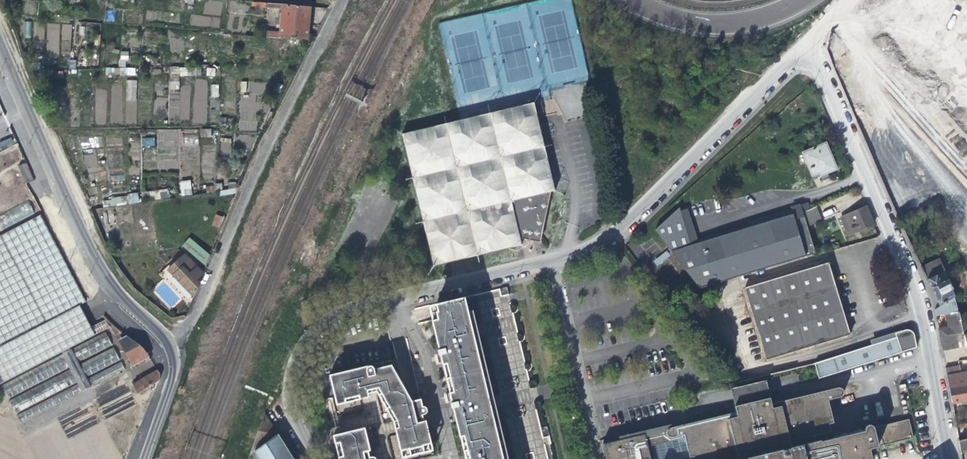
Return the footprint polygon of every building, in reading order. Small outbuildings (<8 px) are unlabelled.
[(845,13),(933,109),(966,78),(966,0),(858,0),(845,13)] [(282,6),(279,39),(306,41),(308,27),(309,15),(309,9),(282,6)] [(324,10),(309,9),(309,15),(322,17),(324,10)] [(306,51),(306,41),(279,39),(267,38),(266,39),(262,41),(261,49),(306,51)] [(267,65),(279,65),(280,55),(280,52),(268,51),(267,65)] [(127,80),(127,99),(136,100),(137,80),(127,80)] [(491,254),(522,247),(520,240),(525,241),(533,243),(538,240),(548,195),(554,193),(533,105),(401,136),(432,268),(456,263),(491,254)] [(142,147),(155,146),(154,137),(141,138),(142,147)] [(825,174),(837,169),(832,158),(826,144),(803,154),(814,179),(825,174)] [(30,174),(25,163),(17,167),(25,184),(33,180),(30,174)] [(179,181),(181,196),(192,194),(190,180),(179,181)] [(235,195),(238,189),(218,191),(219,197),(235,195)] [(103,205),(139,203),(138,195),(103,197),(103,205)] [(791,207),(794,216),(795,220),(805,217),(803,211),(810,208),(808,202),(791,207)] [(822,221),(817,206),(810,208),(803,211),(805,217),(808,226),(822,221)] [(850,236),(874,226),(869,214),(866,207),(842,218),(850,236)] [(700,290),(816,254),(808,226),(805,217),(798,219),(795,220),(794,216),(734,234),(690,247),(679,212),(680,212),(679,209),(654,230),(700,290)] [(687,210),(680,212),(679,212),(690,247),(734,234),(733,231),(697,241),(687,210)] [(220,230),(225,219),(216,216),(212,227),(215,228),(220,230)] [(88,324),(83,314),(79,307),(86,304),(41,217),(0,237),(0,370),(88,324)] [(204,267),(208,257),(189,237),(182,244),(204,267)] [(183,254),(175,262),(193,281),(197,277),(201,274),(183,254)] [(197,285),(193,281),(175,262),(167,269),(188,292),(192,297),(197,285)] [(743,289),(764,360),(848,335),(838,297),(828,263),(743,289)] [(958,284),(966,280),(966,275),(965,269),(954,276),(958,284)] [(932,291),(939,305),(955,294),(953,289),(955,289),(949,278),(942,282),(938,274),(927,279),(932,291)] [(958,284),(964,300),(966,299),(966,280),(958,284)] [(938,329),(939,339),(963,334),(962,329),(961,324),(960,317),(954,295),(948,300),(940,304),(939,306),(935,308),(934,310),(935,315),(946,313),(947,318),(948,326),(938,329)] [(498,413),(494,399),(491,384),(484,356),(480,341),(478,331),(473,313),(469,313),(466,299),(437,306),(440,317),(441,320),(438,321),(444,349),(440,350),(441,355),(446,354),(446,355),(438,357),(436,358),(438,366),(448,363),(448,365),(444,365),(446,373),(447,380),(449,387),(451,395),(455,394),(455,395),(449,396),(445,397),(447,404),(457,402),(457,403),(453,404),(454,409),(458,422),(467,458),(509,458),(508,456),(501,428),(498,413)] [(88,324),(0,370),(0,386),(60,355),(61,356),(2,388),(8,400),(68,369),(69,371),(10,403),(16,415),(76,383),(77,386),(17,417),(21,425),(80,394),(82,395),(90,391),(90,388),(125,370),(121,363),(87,381),(85,378),(120,360),(113,348),(79,366),(78,364),(112,346),(106,333),(71,351),(70,349),(111,328),(107,320),(91,329),(88,324)] [(146,361),(150,359),(145,351),(138,345),(110,322),(119,339),(120,338),(133,365),(140,361),(144,359),(146,361)] [(907,331),(897,334),(898,339),(871,347),(814,365),(819,380),(916,349),(914,336),(912,333),(911,332),(909,331),(907,331)] [(870,342),(871,347),(898,339),(897,334),(870,342)] [(956,349),(966,346),(964,336),(963,334),(939,339),(942,351),(956,349)] [(949,390),(966,386),(966,373),(959,375),(958,367),(945,369),(949,390)] [(408,404),(405,388),(395,371),(388,373),(387,368),(334,381),(337,396),(340,410),(371,403),(368,390),(375,389),(394,422),(399,421),(401,428),(407,427),(408,426),(409,426),(410,426),(411,425),(412,425),(413,424),(414,424),(414,423),(415,423),(415,422),(416,422),(416,421),(417,421),(417,420),(418,420),(422,419),(421,416),(425,415),(427,415),(428,413),(428,411),(428,409),(427,409),(425,409),(424,409),(422,401),(417,402),(414,403),(408,404)] [(138,394),(158,381),(159,376),(157,369),(132,385),(138,394)] [(733,400),(736,409),(745,407),(745,404),(761,401),(761,403),(771,401),(769,391),(767,384),(767,383),(731,391),(733,400)] [(949,390),(952,404),(966,401),(966,386),(949,390)] [(414,403),(405,388),(408,404),(414,403)] [(838,391),(827,393),(830,402),(840,400),(842,399),(844,397),(845,396),(845,394),(844,393),(843,392),(842,391),(840,391),(838,391)] [(835,424),(830,402),(827,393),(782,404),(780,399),(771,401),(774,411),(824,399),(830,426),(835,424)] [(736,409),(726,411),(726,418),(603,447),(606,458),(873,458),(871,450),(914,440),(910,423),(875,431),(872,427),(869,427),(867,429),(866,430),(866,432),(823,443),(822,441),(816,442),(815,437),(832,433),(830,426),(824,399),(774,411),(771,401),(761,403),(761,401),(745,404),(745,407),(736,409)] [(250,454),(254,451),(278,436),(270,424),(263,414),(250,454)] [(429,429),(425,415),(421,416),(422,419),(418,420),(417,420),(417,421),(416,421),(416,422),(415,422),(415,423),(414,423),(414,424),(413,424),(412,425),(411,425),(410,426),(409,426),(408,426),(407,427),(401,428),(399,421),(394,422),(398,436),(429,429)] [(377,458),(377,455),(375,453),(374,452),(371,453),(370,453),(367,453),(366,449),(366,447),(369,446),(371,445),(366,423),(333,431),(338,449),(340,458),(377,458)] [(429,429),(398,436),(401,451),(405,450),(407,457),(431,452),(429,444),(432,444),(429,429)] [(254,451),(259,458),(292,458),(278,436),(254,451)]
